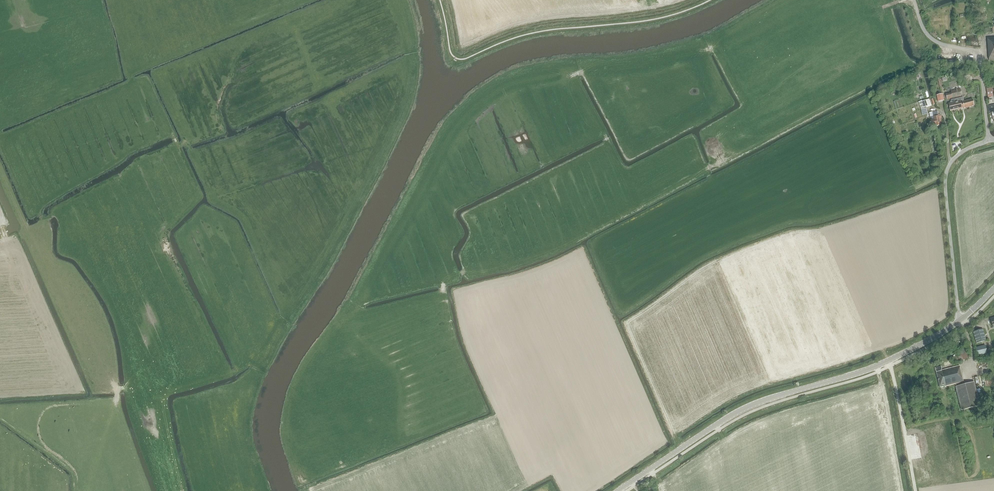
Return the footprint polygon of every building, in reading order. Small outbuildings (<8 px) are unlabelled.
[(946,94),(947,99),(961,96),(959,88),(951,90),(951,93),(946,94)] [(972,99),(964,101),(963,97),(956,99),(951,100),(952,103),(948,104),(950,111),(962,109),(962,108),(963,107),(964,108),(974,106),(972,99)] [(918,102),(922,115),(928,114),(926,107),(927,106),(928,107),(931,106),(929,100),(922,101),(922,100),(918,102)] [(940,123),(942,123),(940,114),(938,115),(938,112),(936,111),(932,112),(929,113),(930,117),(931,116),(932,120),(930,120),(931,126),(935,125),(935,126),(941,125),(940,123)] [(986,340),(983,329),(973,332),(976,343),(986,340)] [(956,348),(959,356),(956,357),(955,355),(952,356),(952,358),(954,363),(958,361),(959,362),(969,358),(968,356),(969,356),(964,344),(956,348)] [(987,353),(985,345),(975,348),(977,356),(987,353)] [(974,382),(963,385),(962,382),(964,382),(960,366),(942,371),(941,372),(941,370),(942,370),(941,366),(935,368),(936,372),(940,387),(944,386),(945,387),(946,387),(946,386),(956,384),(956,387),(962,410),(980,406),(974,382)] [(986,386),(993,386),(993,378),(985,379),(986,386)]
